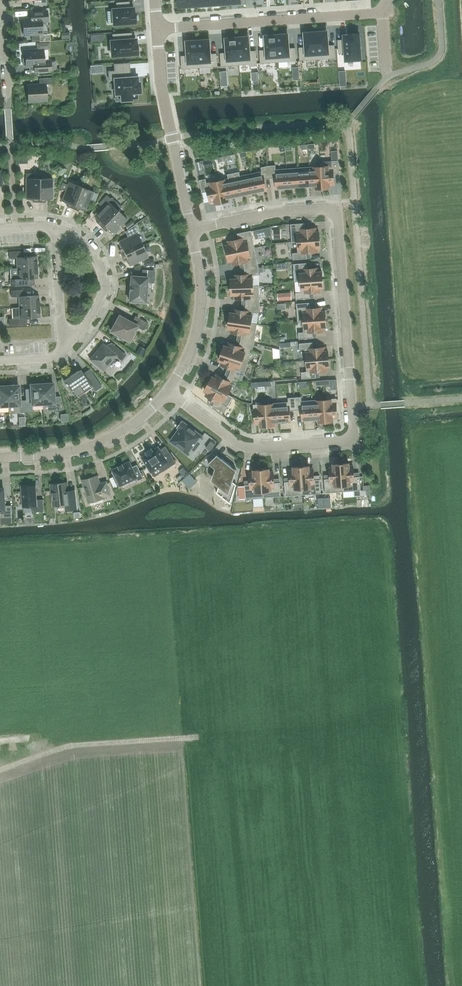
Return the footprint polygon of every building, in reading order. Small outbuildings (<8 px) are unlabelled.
[(123,23),(123,25),(132,25),(131,23),(135,22),(135,13),(134,13),(133,8),(129,8),(129,1),(116,2),(117,9),(112,9),(114,24),(123,23)] [(48,22),(48,18),(47,11),(34,12),(35,18),(22,19),(24,36),(42,34),(42,22),(48,22)] [(299,48),(300,60),(318,59),(316,32),(315,32),(304,33),(305,47),(299,48)] [(316,32),(318,59),(335,58),(334,45),(328,46),(327,32),(316,32)] [(126,55),(126,57),(134,56),(134,54),(138,54),(137,44),(136,44),(135,39),(131,39),(131,33),(112,34),(113,41),(111,41),(112,56),(126,55)] [(345,52),(346,60),(361,59),(360,46),(362,45),(361,37),(359,37),(359,33),(349,34),(349,35),(345,36),(344,36),(345,40),(338,40),(339,53),(345,52)] [(276,35),(278,62),(296,60),(295,48),(289,48),(288,34),(277,35),(276,35)] [(260,50),(261,63),(278,62),(276,35),(265,36),(266,50),(260,50)] [(250,64),(250,66),(257,65),(256,51),(249,51),(248,37),(238,38),(237,38),(239,65),(250,64)] [(221,53),(221,66),(239,65),(237,38),(236,38),(226,39),(227,53),(221,53)] [(198,41),(200,67),(217,66),(216,53),(210,54),(209,40),(199,41),(198,41)] [(181,56),(182,69),(200,67),(198,41),(197,41),(187,42),(188,56),(181,56)] [(24,58),(23,59),(23,65),(24,66),(26,66),(26,68),(38,67),(38,73),(51,72),(50,61),(43,61),(43,50),(49,49),(49,43),(37,43),(37,50),(25,51),(25,58),(24,58)] [(109,80),(114,79),(115,94),(121,94),(121,100),(131,99),(137,98),(137,92),(140,92),(140,82),(138,82),(137,77),(128,77),(128,70),(108,71),(109,80)] [(46,85),(52,85),(52,78),(39,79),(39,85),(27,86),(28,103),(47,101),(46,85)] [(321,167),(323,189),(330,188),(330,185),(334,185),(333,174),(339,173),(338,160),(321,162),(321,167)] [(288,188),(287,169),(276,170),(275,165),(268,166),(270,178),(276,178),(277,189),(288,188)] [(264,180),(270,178),(268,166),(261,167),(262,172),(251,174),(255,193),(266,190),(264,180)] [(323,189),(321,167),(310,168),(311,186),(315,186),(316,189),(323,189)] [(288,188),(300,187),(298,168),(287,169),(288,188)] [(300,187),(311,186),(310,168),(298,168),(300,187)] [(244,195),(240,177),(239,172),(227,174),(228,179),(229,179),(233,197),(244,195)] [(39,202),(39,179),(39,174),(26,174),(26,199),(33,199),(33,202),(39,202)] [(251,174),(240,177),(244,195),(255,193),(251,174)] [(39,179),(39,202),(45,202),(45,199),(52,199),(52,179),(39,179)] [(222,203),(218,181),(207,183),(206,179),(199,180),(202,193),(208,191),(210,202),(214,201),(215,204),(222,203)] [(233,197),(229,179),(228,179),(218,181),(222,203),(229,201),(229,198),(233,197)] [(60,188),(66,190),(68,185),(62,182),(60,188)] [(69,182),(61,201),(68,203),(67,207),(72,209),(81,187),(69,182)] [(81,187),(72,209),(78,211),(79,208),(86,211),(91,200),(94,192),(81,187)] [(112,197),(94,216),(99,221),(97,223),(101,227),(117,210),(121,206),(112,197)] [(117,210),(101,227),(106,232),(108,229),(113,234),(127,220),(117,210)] [(142,214),(136,220),(141,225),(147,219),(142,214)] [(304,223),(290,224),(292,242),(298,241),(320,240),(319,232),(316,232),(316,228),(305,229),(304,223)] [(273,234),(283,233),(282,224),(273,224),(273,234)] [(227,254),(255,248),(251,230),(237,233),(239,239),(228,241),(229,245),(226,246),(227,254)] [(121,255),(143,245),(137,233),(119,242),(122,248),(118,250),(121,255)] [(299,252),(293,253),(293,260),(307,259),(307,253),(318,252),(317,248),(320,248),(320,240),(298,241),(299,252)] [(143,245),(121,255),(123,261),(127,259),(130,266),(148,257),(143,245)] [(245,269),(259,267),(255,248),(227,254),(229,261),(232,261),(233,265),(244,263),(245,269)] [(21,251),(8,252),(9,258),(16,258),(17,269),(37,267),(36,256),(21,257),(21,251)] [(307,263),(293,264),(295,281),(301,281),(323,279),(322,272),(319,272),(319,268),(308,269),(307,263)] [(17,279),(10,280),(10,286),(34,285),(34,279),(38,278),(37,267),(17,269),(17,279)] [(231,287),(259,286),(253,286),(253,275),(259,275),(259,267),(245,269),(245,275),(234,275),(234,279),(231,279),(231,287)] [(129,286),(129,291),(130,291),(129,301),(145,302),(147,283),(153,283),(154,271),(142,270),(141,277),(131,276),(130,286),(129,286)] [(301,292),(295,293),(296,299),(310,298),(309,292),(320,292),(320,288),(323,287),(323,279),(301,281),(301,292)] [(246,304),(260,305),(259,286),(231,287),(232,295),(235,295),(235,299),(246,298),(246,304)] [(20,308),(39,306),(39,295),(24,296),(24,290),(11,291),(12,297),(19,297),(20,308)] [(310,302),(296,303),(298,321),(304,321),(326,319),(325,311),(322,312),(322,308),(311,308),(310,302)] [(259,313),(260,305),(246,304),(245,310),(234,309),(234,313),(231,312),(229,320),(257,324),(251,323),(253,312),(259,313)] [(39,306),(20,308),(20,318),(9,319),(9,325),(26,324),(25,318),(40,317),(39,306)] [(143,330),(147,323),(135,316),(131,323),(119,316),(118,318),(116,317),(113,323),(115,324),(111,331),(128,341),(136,327),(143,330)] [(304,332),(298,332),(299,339),(313,338),(312,332),(323,331),(323,327),(326,327),(326,319),(304,321),(304,332)] [(254,343),(257,324),(229,320),(228,328),(231,329),(231,332),(242,334),(241,340),(254,343)] [(248,362),(254,343),(241,340),(239,346),(228,343),(227,346),(224,345),(222,353),(248,362)] [(307,361),(329,359),(328,351),(325,351),(325,347),(314,348),(313,342),(299,343),(300,350),(306,349),(307,361)] [(126,355),(112,343),(108,348),(103,344),(90,359),(103,371),(116,356),(121,361),(126,355)] [(242,380),(248,362),(222,353),(219,360),(222,361),(221,365),(231,368),(229,374),(242,380)] [(329,359),(307,361),(307,372),(301,372),(302,379),(316,378),(315,372),(326,371),(326,367),(329,367),(329,359)] [(65,383),(65,384),(66,386),(67,385),(70,390),(72,389),(77,398),(92,388),(95,392),(101,387),(93,375),(87,379),(81,370),(78,371),(78,370),(64,380),(65,383)] [(238,387),(242,380),(229,374),(226,380),(217,375),(215,378),(212,377),(209,384),(228,394),(233,384),(238,387)] [(42,384),(43,411),(61,410),(60,396),(54,397),(53,383),(42,384)] [(43,404),(43,411),(42,384),(30,385),(31,400),(25,400),(26,412),(33,412),(32,405),(43,404)] [(223,404),(228,394),(209,384),(205,391),(207,392),(206,395),(215,401),(212,406),(225,413),(228,407),(223,404)] [(26,412),(25,400),(20,401),(19,385),(7,386),(9,413),(26,412)] [(9,413),(7,386),(0,386),(0,406),(8,406),(9,413)] [(289,410),(296,410),(294,397),(288,398),(288,403),(277,403),(279,422),(290,421),(289,410)] [(314,420),(313,401),(302,402),(301,397),(294,397),(296,410),(302,409),(303,420),(314,420)] [(324,400),(326,422),(333,421),(333,418),(337,418),(336,399),(324,400)] [(319,422),(326,422),(324,400),(313,401),(314,420),(318,419),(319,422)] [(274,423),(279,422),(277,403),(266,404),(267,426),(275,426),(274,423)] [(260,427),(267,426),(266,404),(254,405),(255,424),(260,424),(260,427)] [(241,413),(239,419),(251,424),(254,418),(241,413)] [(202,436),(182,421),(177,427),(179,429),(170,441),(189,455),(190,453),(192,455),(200,445),(198,443),(202,436)] [(146,453),(147,454),(142,457),(151,473),(160,467),(163,471),(176,463),(166,447),(160,450),(158,447),(152,450),(152,449),(151,448),(151,449),(147,452),(146,452),(146,453)] [(217,455),(209,463),(223,474),(217,493),(230,503),(236,484),(233,481),(236,470),(217,455)] [(185,470),(190,467),(186,461),(181,465),(185,470)] [(137,465),(132,467),(129,462),(123,465),(123,464),(122,464),(118,466),(119,467),(112,470),(120,486),(137,478),(138,481),(144,478),(137,465)] [(341,464),(343,492),(361,490),(360,476),(354,477),(353,466),(349,466),(349,463),(341,464)] [(325,493),(343,492),(341,464),(333,464),(333,467),(329,467),(330,478),(324,479),(325,493)] [(301,467),(303,495),(321,493),(320,479),(314,480),(313,469),(309,469),(309,466),(301,467)] [(285,496),(303,495),(301,467),(293,467),(293,470),(289,470),(290,481),(284,482),(285,496)] [(261,470),(263,498),(281,496),(280,482),(274,483),(273,472),(269,472),(269,469),(261,470)] [(188,470),(182,476),(188,482),(194,476),(188,470)] [(245,499),(263,498),(261,470),(253,470),(253,473),(250,473),(250,484),(244,485),(245,499)] [(98,476),(82,480),(89,502),(104,498),(104,497),(110,495),(107,482),(100,484),(98,476)] [(67,482),(51,484),(53,506),(69,504),(70,510),(77,509),(75,491),(68,492),(67,482)] [(21,486),(23,507),(32,506),(32,512),(44,511),(43,499),(37,500),(36,485),(21,486)] [(0,489),(0,517),(12,516),(11,505),(5,506),(4,488),(0,489)] [(26,758),(39,754),(37,750),(25,754),(26,758)] [(9,760),(10,765),(21,762),(19,757),(9,760)]
